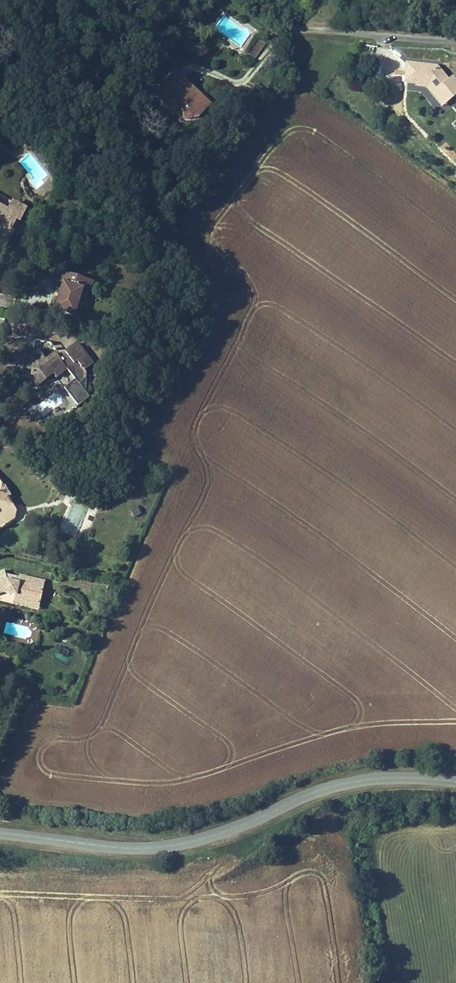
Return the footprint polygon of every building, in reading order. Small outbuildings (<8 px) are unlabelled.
[(268,41),(260,36),(248,52),(256,58),(268,41)] [(455,91),(455,77),(454,79),(451,75),(453,71),(445,62),(411,61),(411,80),(419,80),(432,80),(440,88),(444,86),(453,92),(455,91)] [(175,73),(171,79),(192,96),(196,91),(175,73)] [(192,96),(171,79),(155,99),(176,117),(181,110),(187,115),(186,119),(203,118),(213,106),(196,91),(192,96)] [(455,95),(455,91),(453,92),(444,86),(440,88),(432,80),(419,80),(421,84),(431,85),(446,103),(455,95)] [(10,245),(16,233),(12,231),(17,220),(20,221),(26,209),(13,202),(8,213),(0,209),(0,240),(10,245)] [(73,315),(80,288),(76,287),(78,276),(56,271),(53,280),(58,283),(52,309),(73,315)] [(76,287),(80,288),(90,290),(92,279),(78,276),(76,287)] [(43,361),(40,359),(34,363),(29,359),(12,356),(8,360),(6,371),(8,374),(28,377),(35,385),(52,373),(56,377),(64,371),(75,384),(82,380),(84,374),(83,369),(89,364),(74,345),(66,351),(59,350),(54,354),(52,353),(43,361)] [(34,363),(40,359),(36,354),(29,359),(34,363)] [(51,422),(45,427),(49,434),(56,429),(51,422)] [(3,528),(4,524),(14,519),(8,510),(13,507),(8,498),(11,495),(6,488),(3,488),(0,483),(0,527),(3,528)] [(63,530),(76,535),(89,506),(75,500),(63,530)] [(20,517),(13,507),(8,510),(14,519),(20,517)] [(4,595),(16,598),(16,600),(41,605),(47,582),(21,577),(19,583),(14,582),(14,578),(6,577),(3,574),(0,575),(0,597),(4,595)] [(40,611),(41,605),(16,600),(15,606),(40,611)]
